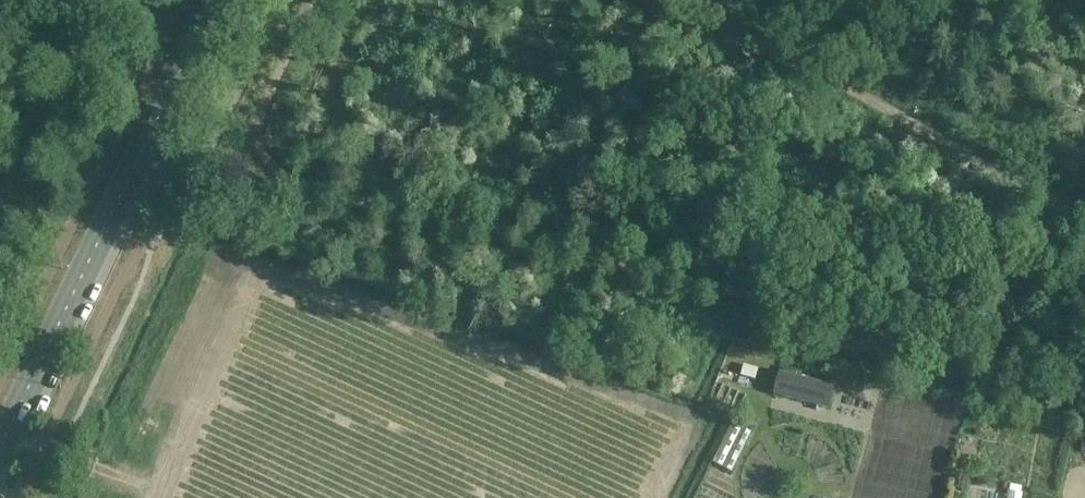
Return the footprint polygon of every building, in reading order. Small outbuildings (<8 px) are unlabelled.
[(743,458),(766,350),(717,340),(706,393),(728,397),(716,452),(743,458)] [(835,387),(780,373),(774,394),(829,409),(835,387)] [(965,376),(962,388),(971,390),(973,377),(965,376)] [(1012,480),(1026,482),(1030,452),(1016,451),(1012,480)] [(1022,487),(1010,485),(1008,497),(1020,497),(1022,487)]
